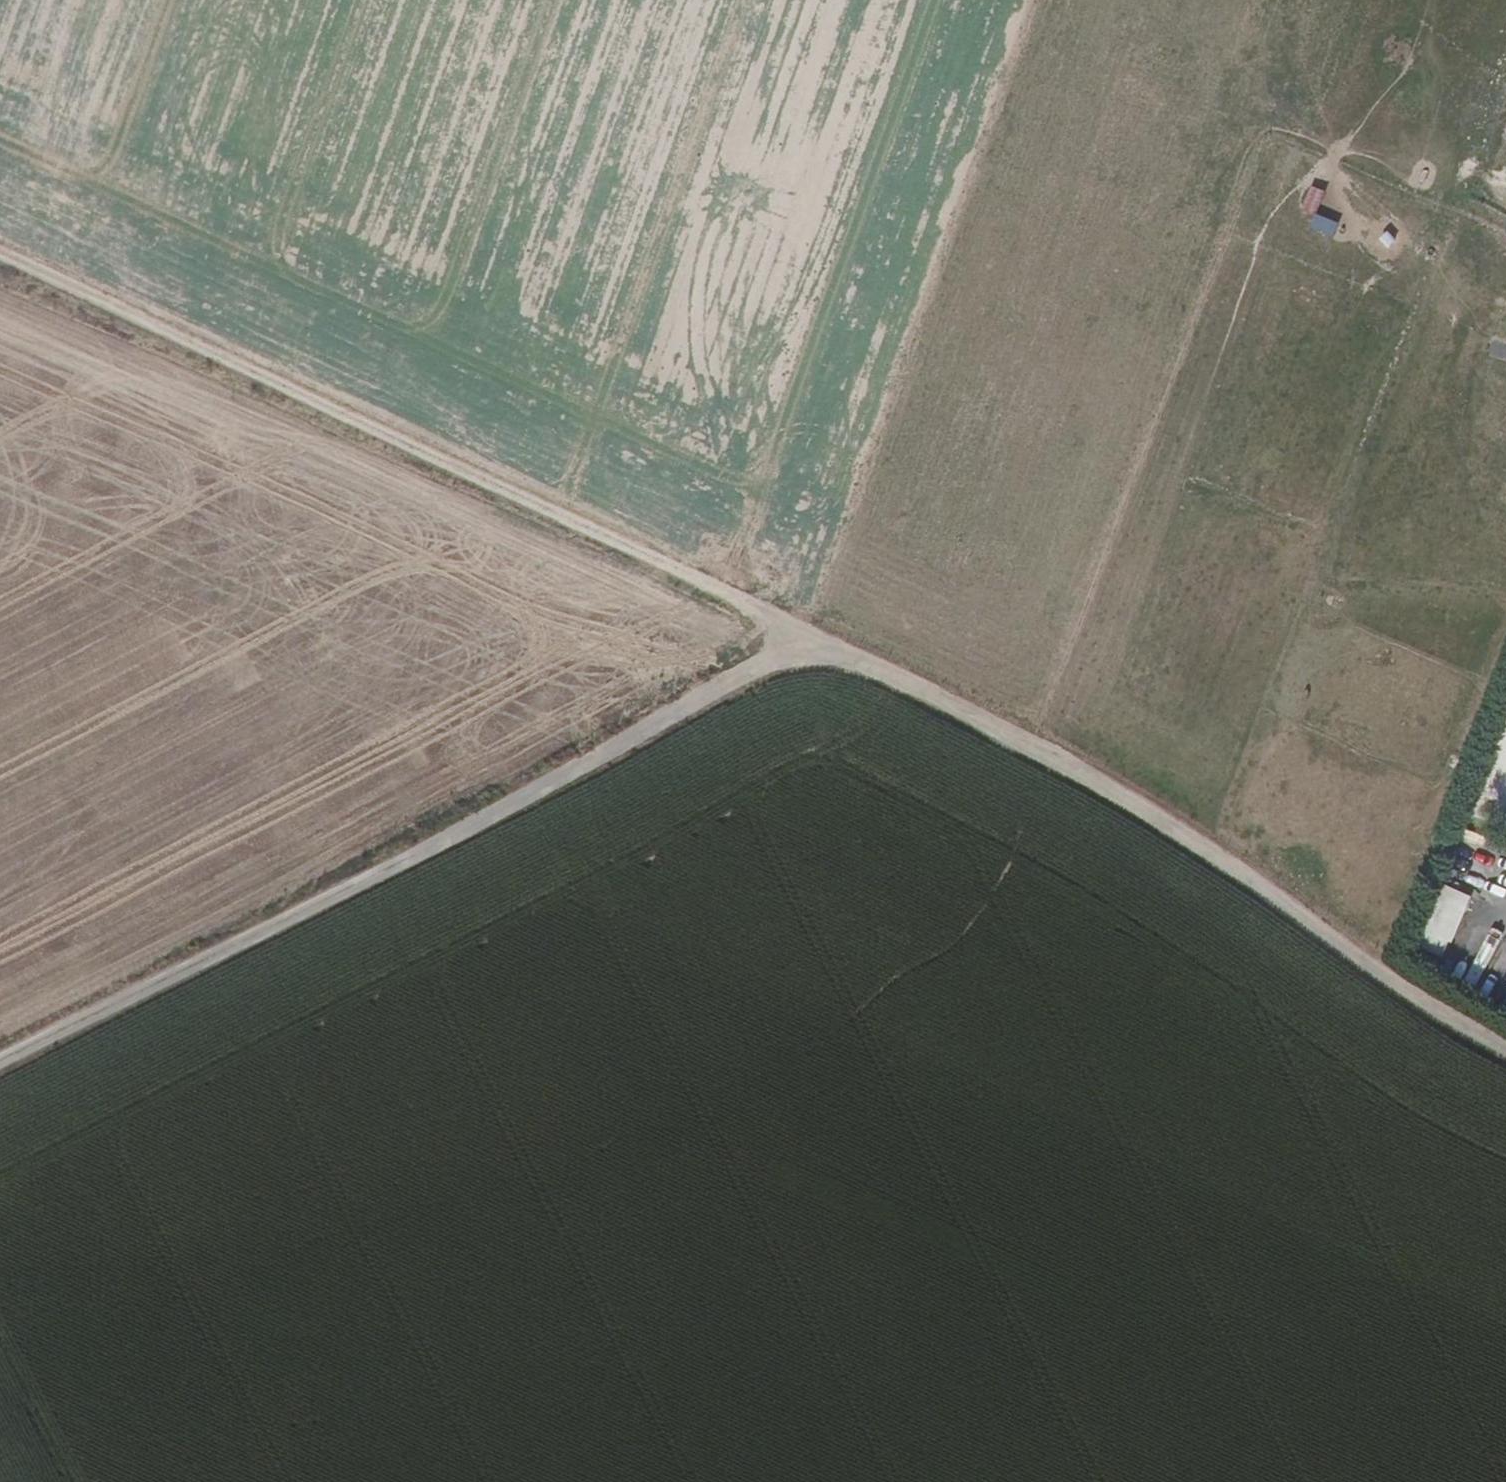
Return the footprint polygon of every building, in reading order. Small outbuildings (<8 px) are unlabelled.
[(1446,961),(1470,897),(1445,887),(1421,952),(1446,961)]
